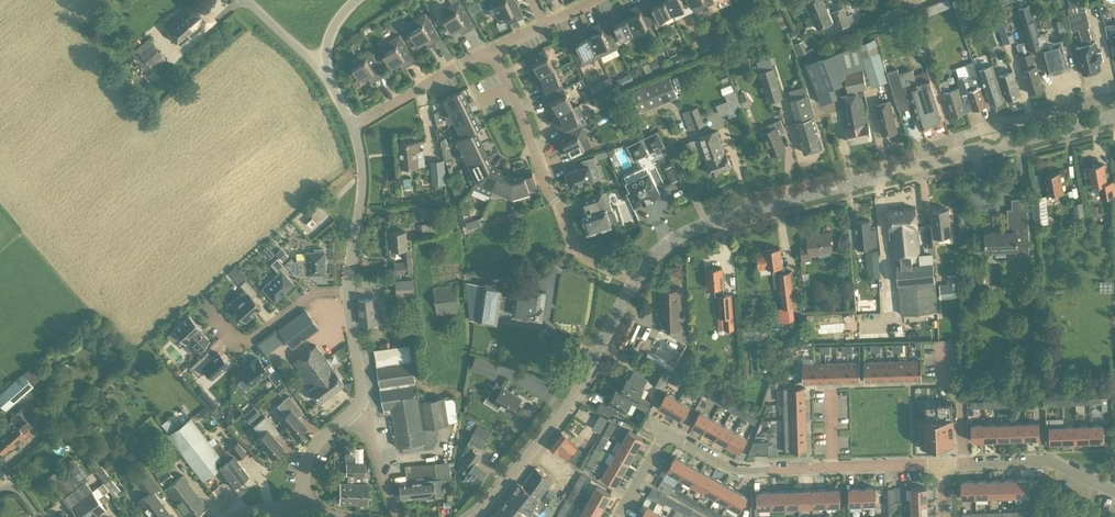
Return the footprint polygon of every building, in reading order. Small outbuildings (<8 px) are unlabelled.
[(188,6),(188,7),(165,26),(180,45),(203,25),(205,26),(213,18),(199,0),(194,0),(188,6)] [(460,0),(459,0),(441,11),(445,17),(444,17),(452,31),(459,27),(462,33),(475,26),(460,0)] [(493,5),(500,19),(507,16),(510,23),(523,16),(515,0),(491,0),(494,5),(493,5)] [(643,2),(653,22),(659,19),(660,20),(672,13),(666,0),(664,0),(659,2),(658,0),(647,0),(643,2)] [(685,7),(691,4),(689,0),(666,0),(672,13),(685,7)] [(691,4),(694,11),(714,2),(714,1),(713,0),(689,0),(691,4)] [(832,21),(834,20),(838,28),(850,23),(844,7),(828,13),(823,0),(808,0),(806,1),(817,28),(818,28),(832,22),(832,21)] [(937,2),(940,9),(951,4),(949,0),(941,0),(937,2)] [(1090,44),(1089,40),(1090,40),(1086,27),(1090,26),(1086,9),(1082,10),(1081,4),(1078,3),(1077,0),(1068,0),(1070,5),(1067,8),(1068,14),(1067,14),(1071,31),(1078,29),(1082,41),(1083,46),(1076,48),(1080,63),(1083,74),(1100,69),(1098,60),(1104,59),(1101,50),(1097,51),(1095,43),(1090,44)] [(482,7),(479,1),(469,6),(472,12),(482,7)] [(643,2),(630,8),(634,15),(627,18),(634,32),(647,25),(653,22),(643,2)] [(1052,40),(1049,38),(1047,32),(1040,34),(1031,3),(1017,8),(1030,50),(1041,47),(1048,73),(1069,68),(1062,40),(1052,43),(1052,40)] [(961,21),(972,17),(967,4),(957,7),(961,21)] [(411,30),(419,44),(425,40),(429,47),(441,39),(426,13),(407,24),(411,30)] [(396,31),(406,25),(400,14),(390,19),(396,31)] [(618,14),(605,20),(615,41),(622,38),(634,32),(627,18),(622,21),(618,14)] [(892,17),(897,27),(903,25),(898,15),(892,17)] [(1067,29),(1064,19),(1058,20),(1061,31),(1067,29)] [(596,33),(590,36),(600,56),(619,47),(615,41),(605,20),(592,26),(596,33)] [(1009,34),(1004,21),(998,23),(1004,43),(1014,40),(1012,33),(1009,34)] [(1104,23),(1107,36),(1110,36),(1114,59),(1114,21),(1104,23)] [(600,56),(590,36),(584,39),(580,32),(567,39),(577,59),(580,66),(600,56)] [(384,52),(392,65),(399,62),(402,68),(415,60),(400,34),(381,45),(384,52)] [(165,59),(148,38),(131,53),(148,74),(165,59)] [(875,39),(858,44),(870,82),(871,86),(888,80),(875,39)] [(935,126),(944,123),(930,79),(917,83),(913,68),(912,68),(908,54),(907,54),(902,39),(891,43),(894,52),(882,56),(898,110),(915,104),(923,129),(935,125),(935,126)] [(802,40),(795,43),(798,53),(806,51),(802,40)] [(844,118),(846,126),(849,142),(871,137),(868,122),(867,113),(866,114),(861,95),(865,94),(864,88),(867,87),(867,84),(870,82),(858,44),(839,50),(805,63),(821,104),(838,97),(834,86),(835,86),(845,83),(849,94),(839,96),(844,118)] [(372,82),(384,74),(369,48),(350,59),(354,66),(353,66),(362,79),(368,76),(372,82)] [(538,69),(541,75),(555,68),(549,56),(548,56),(545,49),(524,59),(531,72),(538,69)] [(1035,61),(1033,51),(1019,55),(1022,64),(1035,61)] [(768,102),(783,97),(773,67),(770,56),(756,59),(760,71),(759,72),(768,102)] [(962,93),(960,93),(966,111),(972,109),(987,104),(981,86),(974,62),(966,64),(966,63),(956,67),(959,78),(957,78),(962,93)] [(990,103),(1004,98),(998,82),(996,83),(990,63),(979,67),(986,87),(984,87),(990,103)] [(1044,88),(1037,66),(1022,70),(1029,93),(1044,88)] [(537,85),(543,97),(564,87),(561,81),(555,68),(541,75),(544,81),(537,85)] [(1015,77),(1013,71),(999,75),(1001,81),(1006,99),(1020,94),(1015,77)] [(631,113),(678,95),(670,75),(632,90),(634,96),(626,99),(631,113)] [(593,92),(611,83),(608,77),(590,86),(593,92)] [(823,147),(814,117),(814,116),(815,116),(809,94),(806,85),(789,89),(792,99),(790,99),(797,121),(795,121),(804,152),(823,147)] [(567,94),(564,87),(543,97),(549,110),(556,107),(559,113),(573,106),(567,94)] [(587,87),(582,90),(587,99),(591,97),(587,87)] [(966,111),(960,93),(960,92),(958,87),(943,92),(951,116),(966,111)] [(444,98),(450,111),(468,102),(462,89),(444,98)] [(739,96),(738,97),(742,106),(743,105),(743,107),(750,104),(745,93),(739,96)] [(738,97),(719,103),(723,113),(742,106),(738,97)] [(891,101),(876,104),(882,135),(897,132),(891,101)] [(456,124),(474,115),(468,102),(450,111),(456,124)] [(555,122),(561,135),(582,125),(579,119),(573,106),(559,113),(562,119),(555,122)] [(691,130),(704,125),(697,107),(685,111),(691,130)] [(457,139),(480,128),(474,115),(456,124),(462,136),(457,139)] [(786,149),(780,134),(779,133),(785,130),(780,119),(759,127),(761,133),(767,146),(771,155),(786,149)] [(590,123),(583,126),(585,132),(593,129),(590,123)] [(583,126),(582,125),(561,135),(554,138),(558,146),(561,152),(568,149),(571,155),(585,148),(591,145),(585,132),(583,126)] [(457,139),(464,151),(481,143),(476,131),(481,128),(480,128),(457,139)] [(716,130),(699,137),(708,160),(706,161),(711,173),(714,172),(715,173),(718,172),(719,170),(731,166),(726,153),(725,154),(716,130)] [(664,145),(658,131),(644,137),(651,151),(664,145)] [(634,157),(646,152),(647,151),(646,151),(641,139),(640,138),(639,139),(640,139),(628,144),(627,145),(627,146),(628,145),(628,146),(633,157),(633,158),(634,157)] [(402,167),(418,166),(418,164),(426,164),(425,149),(420,149),(419,141),(400,142),(400,146),(402,167)] [(470,164),(488,156),(483,146),(481,143),(464,151),(470,164)] [(593,155),(580,159),(582,165),(566,170),(570,185),(576,183),(576,184),(584,182),(583,180),(593,178),(589,165),(596,163),(593,155)] [(470,164),(478,181),(493,166),(488,156),(470,164)] [(430,160),(432,183),(446,182),(444,159),(430,160)] [(1096,164),(1095,163),(1091,163),(1091,164),(1089,165),(1089,167),(1083,168),(1084,175),(1090,174),(1092,184),(1097,183),(1100,195),(1109,193),(1114,193),(1114,181),(1107,182),(1107,181),(1104,162),(1096,164)] [(672,185),(681,181),(673,163),(664,167),(672,185)] [(491,196),(495,189),(503,171),(493,166),(478,181),(472,187),(491,196)] [(651,196),(650,195),(658,192),(659,191),(649,170),(649,169),(648,169),(648,170),(627,180),(627,179),(626,180),(626,181),(627,181),(632,191),(629,192),(629,190),(628,189),(627,190),(627,191),(628,191),(634,203),(633,203),(634,203),(635,203),(642,199),(643,200),(643,199),(650,196),(651,196)] [(532,170),(513,175),(512,196),(530,191),(529,189),(537,187),(532,170)] [(1058,198),(1057,191),(1063,190),(1060,171),(1058,172),(1057,170),(1054,171),(1053,173),(1045,174),(1049,199),(1058,198)] [(495,189),(512,196),(513,175),(503,171),(495,189)] [(453,186),(455,193),(461,191),(459,184),(453,186)] [(579,200),(583,215),(588,232),(612,224),(612,223),(617,222),(618,220),(615,212),(614,211),(613,211),(609,199),(604,200),(602,192),(579,200)] [(1048,221),(1046,195),(1032,196),(1035,222),(1048,221)] [(431,208),(444,204),(441,197),(429,200),(431,208)] [(1075,217),(1084,216),(1082,202),(1073,203),(1075,217)] [(927,245),(924,246),(925,253),(921,253),(918,228),(916,206),(887,209),(890,230),(892,255),(901,255),(902,264),(897,265),(902,313),(938,309),(932,252),(931,246),(928,247),(927,245)] [(951,233),(948,207),(932,209),(933,223),(925,223),(927,242),(940,241),(939,234),(951,233)] [(1026,210),(1009,211),(1010,229),(985,230),(985,248),(1014,247),(1014,252),(1028,252),(1026,210)] [(306,222),(311,227),(316,222),(312,217),(306,222)] [(479,217),(472,219),(474,225),(481,223),(479,217)] [(472,219),(465,221),(467,227),(474,225),(472,219)] [(857,239),(865,238),(865,240),(865,250),(873,249),(872,240),(872,237),(876,237),(876,229),(871,229),(870,220),(856,221),(857,239)] [(438,221),(423,222),(424,230),(438,229),(438,221)] [(402,248),(403,261),(394,262),(395,274),(413,272),(411,247),(408,248),(406,231),(391,232),(392,249),(402,248)] [(821,232),(821,235),(807,236),(808,245),(800,246),(802,260),(812,259),(811,255),(818,254),(818,251),(833,249),(830,231),(821,232)] [(289,255),(284,260),(291,267),(296,263),(295,262),(298,262),(298,269),(313,269),(313,245),(298,245),(298,256),(295,256),(292,259),(289,255)] [(774,286),(780,285),(783,308),(777,308),(779,321),(785,321),(786,328),(792,327),(791,320),(794,319),(793,306),(795,305),(791,270),(783,271),(782,265),(783,265),(781,256),(780,247),(765,249),(766,252),(757,253),(759,268),(772,267),(774,276),(774,286)] [(869,284),(881,283),(880,281),(879,276),(877,250),(866,251),(868,277),(869,282),(869,284)] [(274,302),(293,284),(284,274),(288,270),(277,257),(270,263),(278,272),(261,288),(274,302)] [(240,281),(245,277),(236,265),(230,270),(240,281)] [(724,293),(723,285),(725,285),(724,276),(723,276),(722,266),(715,267),(715,265),(714,265),(709,266),(710,267),(707,267),(709,286),(715,286),(715,294),(716,294),(718,316),(717,317),(718,323),(717,323),(718,328),(725,327),(726,329),(734,328),(731,292),(724,293)] [(941,285),(942,299),(959,297),(957,273),(948,273),(949,284),(941,285)] [(397,295),(414,294),(413,277),(395,279),(397,295)] [(240,284),(248,293),(233,308),(245,321),(261,306),(252,296),(257,292),(245,279),(240,284)] [(497,321),(503,285),(485,282),(479,319),(497,321)] [(437,315),(461,312),(457,283),(433,287),(437,315)] [(546,292),(541,291),(517,287),(517,291),(513,291),(512,295),(512,296),(509,295),(507,308),(514,309),(513,314),(542,319),(546,292)] [(680,289),(661,290),(662,327),(687,339),(688,337),(689,327),(684,328),(684,316),(680,316),(680,289)] [(375,298),(359,300),(361,324),(377,322),(375,298)] [(319,329),(304,312),(280,327),(294,346),(319,329)] [(201,327),(189,314),(173,329),(185,342),(189,339),(199,350),(209,340),(199,330),(201,327)] [(644,343),(642,348),(645,350),(644,351),(673,366),(687,339),(657,325),(647,344),(644,343)] [(763,340),(762,325),(742,327),(744,342),(763,340)] [(402,336),(410,338),(409,341),(415,343),(419,332),(405,327),(402,336)] [(426,447),(434,446),(436,437),(434,427),(450,424),(449,420),(459,419),(455,395),(450,396),(449,394),(445,394),(445,396),(426,399),(425,390),(418,391),(412,360),(413,360),(410,343),(374,349),(377,365),(376,365),(383,412),(384,412),(392,411),(396,433),(396,432),(398,447),(399,447),(403,446),(404,450),(426,447)] [(310,348),(305,352),(334,390),(344,382),(334,369),(316,344),(310,348)] [(212,356),(207,350),(190,364),(198,372),(206,365),(213,374),(229,357),(220,348),(212,356)] [(334,390),(305,352),(298,357),(294,361),(308,380),(305,382),(309,388),(308,388),(318,402),(334,390)] [(473,352),(474,353),(470,365),(486,371),(492,358),(473,352)] [(251,354),(238,363),(250,378),(262,369),(251,354)] [(921,379),(920,363),(909,364),(910,380),(921,379)] [(887,364),(875,365),(876,381),(887,380),(887,364)] [(898,380),(898,364),(887,364),(887,380),(898,380)] [(909,364),(898,364),(898,380),(910,380),(909,364)] [(860,381),(860,365),(849,366),(849,381),(860,381)] [(864,365),(865,381),(876,381),(875,365),(864,365)] [(826,366),(815,367),(816,382),(827,382),(826,366)] [(827,382),(838,382),(837,366),(826,366),(827,382)] [(849,366),(837,366),(838,382),(849,381),(849,366)] [(668,373),(657,367),(656,368),(649,380),(661,386),(668,373)] [(804,367),(804,383),(816,382),(815,367),(804,367)] [(673,384),(675,380),(678,374),(680,371),(675,368),(674,368),(667,380),(673,384)] [(274,370),(269,375),(276,383),(281,378),(274,370)] [(23,373),(13,382),(0,393),(0,404),(5,409),(24,393),(33,384),(23,373)] [(675,380),(686,386),(689,380),(678,374),(675,380)] [(620,390),(637,399),(639,395),(644,387),(627,378),(620,390)] [(686,386),(698,393),(701,387),(689,380),(686,386)] [(512,413),(522,399),(503,386),(497,382),(484,401),(498,410),(500,406),(512,413)] [(784,403),(805,402),(804,386),(783,387),(784,403)] [(218,404),(204,388),(198,394),(212,409),(218,404)] [(648,405),(637,399),(620,390),(616,388),(609,401),(626,410),(631,401),(634,403),(646,409),(648,405)] [(658,406),(669,412),(677,398),(666,392),(658,406)] [(714,402),(719,405),(722,399),(714,394),(711,392),(708,398),(714,402)] [(285,414),(279,419),(294,437),(306,427),(297,416),(303,412),(288,395),(277,405),(285,414)] [(639,395),(637,399),(648,405),(650,401),(643,397),(639,395)] [(690,405),(677,398),(669,412),(682,419),(690,405)] [(734,405),(722,399),(719,405),(731,411),(734,405)] [(615,409),(600,402),(598,405),(596,410),(610,418),(612,413),(615,409)] [(805,402),(784,403),(784,418),(805,418),(805,402)] [(923,444),(953,443),(952,402),(925,403),(926,420),(922,420),(923,444)] [(731,411),(742,418),(746,412),(734,405),(731,411)] [(256,416),(260,412),(254,406),(250,410),(256,416)] [(11,446),(12,448),(38,424),(23,407),(11,418),(16,424),(3,436),(0,434),(0,450),(3,453),(11,446)] [(699,411),(691,425),(703,432),(711,418),(699,411)] [(755,425),(758,419),(746,412),(742,418),(755,425)] [(593,427),(601,432),(608,418),(600,414),(593,427)] [(231,487),(239,481),(212,445),(189,416),(167,434),(202,480),(218,468),(231,487)] [(271,458),(283,447),(274,437),(279,432),(265,416),(253,426),(261,435),(256,440),(271,458)] [(703,432),(716,438),(723,425),(711,418),(703,432)] [(805,418),(784,418),(785,434),(806,434),(805,418)] [(1039,421),(1026,422),(1026,438),(1040,438),(1039,421)] [(610,422),(605,432),(611,435),(616,425),(610,422)] [(1012,422),(998,423),(999,439),(1013,439),(1012,422)] [(1026,438),(1026,422),(1012,422),(1013,439),(1026,438)] [(984,423),(972,423),(972,440),(985,440),(984,423)] [(998,423),(984,423),(985,440),(999,439),(998,423)] [(1091,441),(1090,424),(1076,425),(1076,441),(1091,441)] [(1104,424),(1090,424),(1091,441),(1104,441),(1104,424)] [(716,438),(727,445),(734,431),(723,425),(716,438)] [(1062,425),(1050,426),(1051,442),(1062,442),(1062,425)] [(1076,425),(1062,425),(1062,442),(1076,441),(1076,425)] [(628,430),(622,441),(636,449),(643,438),(628,430)] [(567,459),(578,446),(561,431),(550,444),(567,459)] [(734,431),(727,445),(739,452),(747,438),(734,431)] [(486,439),(474,432),(467,444),(472,447),(473,445),(481,449),(486,439)] [(611,435),(605,432),(599,442),(605,446),(611,435)] [(806,434),(785,434),(785,450),(806,449),(806,434)] [(237,459),(245,452),(236,440),(225,449),(219,441),(212,445),(239,481),(248,474),(237,459)] [(636,449),(622,441),(615,452),(630,461),(636,449)] [(599,442),(591,455),(597,459),(605,446),(599,442)] [(769,454),(768,442),(759,442),(760,454),(769,454)] [(354,453),(355,453),(355,444),(344,443),(344,453),(345,453),(345,459),(353,459),(354,453)] [(759,454),(759,443),(751,443),(751,454),(759,454)] [(342,458),(344,451),(336,450),(334,456),(342,458)] [(615,452),(608,465),(623,473),(630,461),(615,452)] [(597,459),(591,455),(584,467),(591,471),(597,459)] [(666,470),(678,477),(687,462),(675,456),(666,470)] [(468,457),(460,468),(467,474),(480,484),(489,473),(476,463),(468,457)] [(96,515),(105,509),(85,481),(88,479),(72,458),(47,477),(62,498),(68,506),(69,506),(77,516),(98,516),(96,515)] [(436,477),(437,479),(442,478),(442,479),(451,478),(450,468),(454,468),(454,460),(450,460),(450,461),(438,463),(435,463),(406,466),(407,480),(436,477)] [(678,477),(691,484),(699,469),(687,462),(678,477)] [(339,503),(340,503),(367,503),(368,483),(363,482),(363,475),(365,475),(365,463),(346,463),(345,474),(347,474),(347,482),(340,482),(339,501),(339,503)] [(102,465),(95,470),(114,496),(121,491),(102,465)] [(188,516),(192,516),(206,506),(182,475),(173,482),(169,477),(173,475),(168,468),(167,468),(164,465),(155,472),(166,488),(165,488),(188,516)] [(608,465),(602,477),(616,485),(623,473),(608,465)] [(526,515),(527,516),(528,516),(550,516),(555,509),(554,509),(546,503),(542,500),(538,497),(539,497),(551,479),(535,467),(522,485),(519,482),(509,496),(528,512),(526,515)] [(711,476),(699,469),(691,484),(702,490),(711,476)] [(158,486),(148,472),(135,482),(137,485),(133,487),(138,494),(142,492),(144,495),(138,499),(152,516),(172,516),(152,491),(158,486)] [(581,473),(574,486),(580,489),(583,484),(584,482),(589,484),(592,478),(581,473)] [(714,497),(715,497),(723,483),(714,477),(711,476),(702,490),(714,497)] [(442,478),(437,479),(400,483),(402,498),(444,493),(442,479),(442,478)] [(673,487),(674,487),(675,485),(674,485),(663,479),(658,487),(658,488),(668,494),(673,487)] [(988,496),(1002,495),(1002,479),(988,480),(988,496)] [(1015,479),(1002,479),(1002,495),(1015,495),(1015,479)] [(1015,495),(1030,495),(1029,479),(1015,479),(1015,495)] [(974,480),(961,481),(962,497),(975,496),(974,480)] [(988,480),(974,480),(975,496),(988,496),(988,480)] [(715,497),(727,504),(735,489),(723,483),(715,497)] [(605,504),(611,493),(597,485),(591,496),(605,504)] [(573,502),(580,490),(580,489),(574,486),(567,499),(573,502)] [(685,493),(674,487),(673,487),(668,494),(680,501),(685,493)] [(849,504),(863,504),(862,487),(849,488),(849,504)] [(876,487),(862,487),(863,504),(876,503),(876,487)] [(910,487),(911,501),(927,501),(926,487),(910,487)] [(840,488),(826,489),(826,506),(840,505),(840,488)] [(888,502),(895,502),(895,501),(895,500),(901,500),(901,488),(894,488),(888,489),(888,502)] [(735,489),(727,504),(739,511),(748,496),(735,489)] [(798,507),(812,506),(812,489),(798,490),(798,507)] [(826,489),(812,489),(812,506),(826,506),(826,489)] [(542,500),(546,503),(554,509),(561,498),(548,490),(542,500)] [(663,503),(667,497),(656,490),(652,497),(651,499),(662,505),(663,505),(665,503),(663,503)] [(785,490),(770,491),(771,508),(785,507),(785,490)] [(798,490),(785,490),(785,507),(798,507),(798,490)] [(759,508),(763,508),(771,508),(770,491),(756,491),(757,508),(759,508)] [(680,501),(693,507),(697,500),(685,493),(680,501)] [(497,511),(506,516),(526,516),(527,516),(526,515),(528,512),(509,496),(497,511)] [(591,496),(583,509),(598,516),(605,504),(591,496)] [(679,503),(667,497),(663,503),(665,503),(675,509),(679,503)] [(567,499),(559,512),(565,515),(573,502),(567,499)] [(704,514),(709,507),(697,500),(693,507),(704,514)] [(927,501),(911,501),(911,515),(927,514),(927,501)] [(1037,516),(1042,515),(1042,502),(1037,502),(1037,504),(1029,504),(1029,511),(1017,511),(1017,516),(1037,516)] [(675,509),(687,516),(691,510),(679,503),(675,509)] [(658,512),(647,505),(640,516),(655,516),(658,512)] [(721,513),(714,510),(709,507),(704,514),(710,516),(719,516),(721,513)] [(579,516),(598,516),(583,509),(579,516)]
